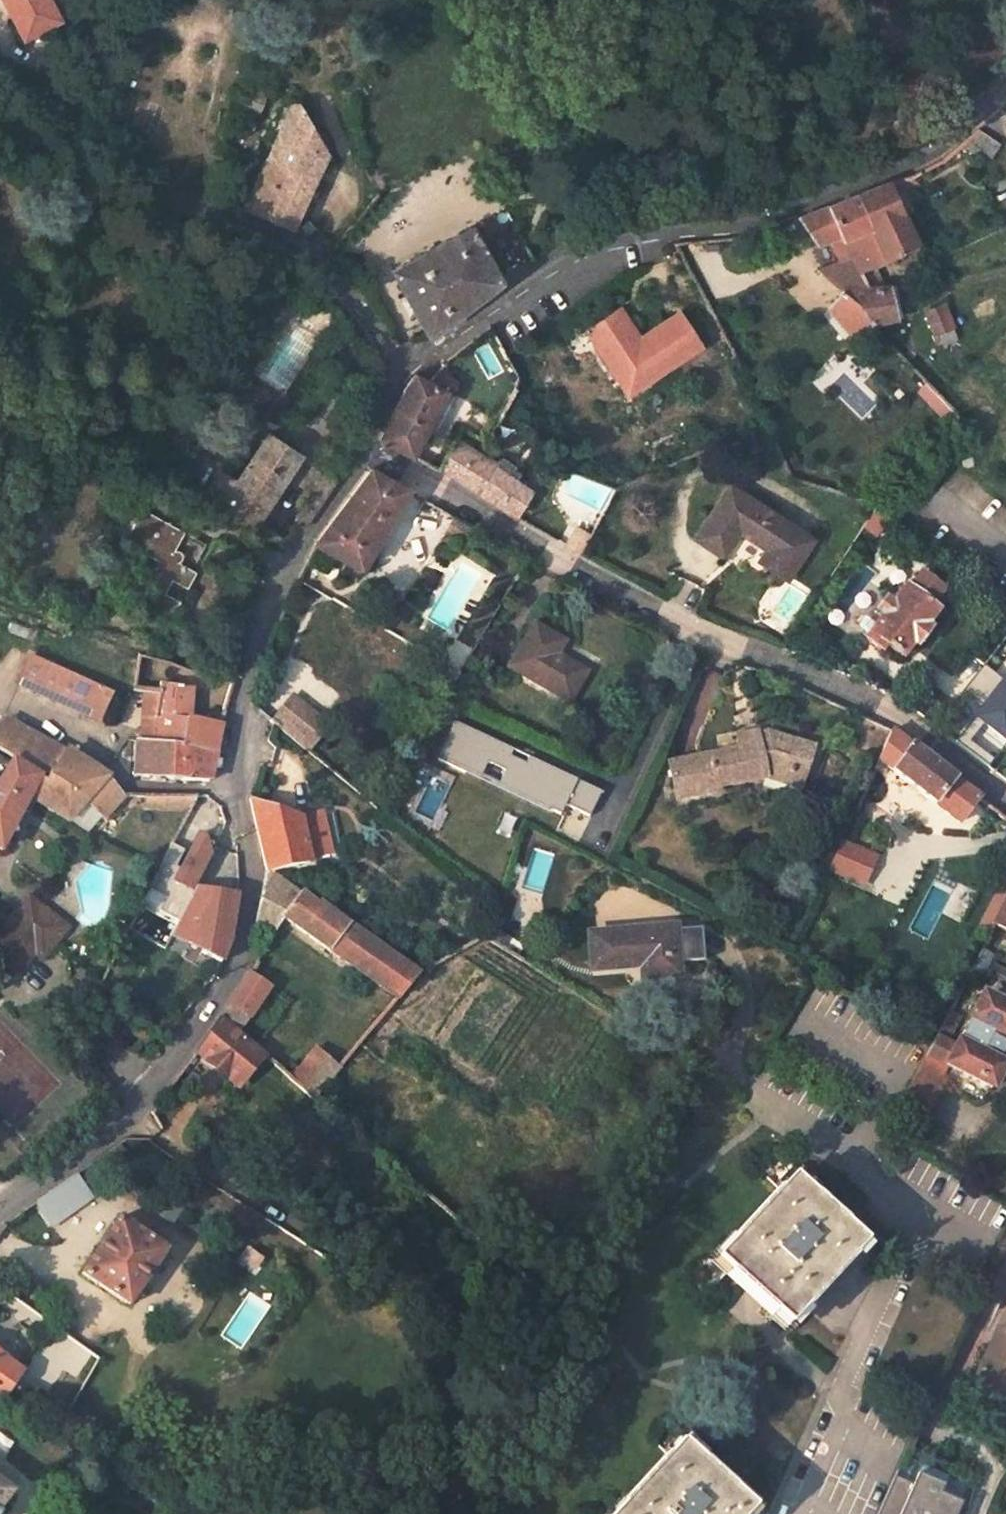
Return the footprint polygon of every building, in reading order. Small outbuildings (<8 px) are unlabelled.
[(47,0),(1,0),(25,44),(61,25),(47,0)] [(295,109),(288,109),(244,210),(289,229),(323,156),(295,109)] [(879,130),(887,148),(899,143),(894,124),(879,130)] [(857,268),(915,242),(889,184),(856,197),(870,226),(843,240),(857,268)] [(798,221),(812,243),(839,232),(843,240),(870,226),(856,197),(798,221)] [(500,282),(469,225),(389,270),(427,336),(500,282)] [(844,288),(817,267),(799,287),(839,322),(856,307),(844,288)] [(895,320),(890,286),(867,287),(844,288),(856,307),(869,325),(895,320)] [(289,302),(274,293),(270,299),(286,309),(289,302)] [(274,328),(286,309),(270,299),(258,319),(274,328)] [(951,328),(953,327),(944,304),(926,314),(936,336),(951,328)] [(621,308),(585,328),(615,377),(633,366),(641,382),(701,348),(682,314),(639,337),(621,308)] [(946,346),(956,342),(951,328),(936,336),(939,344),(943,341),(946,346)] [(641,382),(633,366),(615,377),(623,391),(641,382)] [(412,461),(445,394),(428,385),(414,376),(409,380),(403,390),(377,443),(412,461)] [(219,471),(200,503),(250,529),(298,453),(266,433),(237,482),(219,471)] [(455,481),(515,517),(529,492),(493,471),(490,476),(466,462),(455,481)] [(315,546),(359,572),(404,490),(367,469),(315,546)] [(741,529),(767,546),(777,552),(766,568),(784,580),(811,540),(730,486),(696,538),(723,556),(741,529)] [(860,529),(868,534),(884,510),(876,503),(860,529)] [(134,603),(168,620),(178,602),(162,595),(169,581),(184,589),(195,570),(192,569),(206,542),(139,507),(121,542),(157,562),(154,567),(149,567),(146,568),(142,572),(141,574),(141,580),(144,584),(134,603)] [(767,546),(756,562),(766,568),(777,552),(767,546)] [(882,618),(864,642),(878,652),(882,646),(899,659),(910,644),(915,647),(928,630),(923,626),(934,610),(932,609),(943,594),(916,575),(907,589),(904,587),(891,605),(884,601),(875,613),(882,618)] [(564,640),(533,622),(508,666),(569,700),(585,669),(558,653),(564,640)] [(221,725),(189,718),(203,673),(173,658),(139,654),(133,687),(158,695),(157,718),(155,744),(186,748),(215,753),(221,725)] [(30,656),(19,684),(118,729),(121,708),(146,714),(157,718),(158,695),(133,687),(120,694),(30,656)] [(268,719),(306,750),(328,723),(290,692),(268,719)] [(146,714),(143,742),(155,744),(157,718),(146,714)] [(5,719),(0,729),(0,748),(51,779),(50,782),(39,777),(27,798),(69,823),(86,803),(107,779),(91,766),(67,752),(66,754),(5,719)] [(510,757),(501,752),(504,746),(456,723),(438,759),(466,773),(467,770),(480,776),(487,763),(504,771),(497,785),(559,814),(564,804),(588,816),(600,792),(528,757),(525,764),(510,757)] [(766,730),(735,735),(736,747),(697,754),(697,757),(669,763),(674,794),(717,786),(717,781),(764,771),(787,780),(792,765),(804,769),(812,747),(766,730)] [(876,761),(947,817),(966,790),(889,732),(876,761)] [(138,741),(137,777),(183,781),(186,748),(155,744),(143,742),(138,741)] [(510,757),(513,750),(504,746),(501,752),(510,757)] [(183,781),(209,782),(215,753),(186,748),(183,781)] [(27,798),(39,777),(13,761),(1,782),(0,781),(0,849),(27,798)] [(787,780),(798,785),(804,769),(792,765),(787,780)] [(120,794),(107,779),(86,803),(102,816),(107,810),(120,794)] [(107,810),(118,819),(138,794),(120,794),(107,810)] [(252,803),(267,873),(309,867),(299,819),(252,803)] [(328,853),(320,814),(299,819),(307,858),(328,853)] [(188,833),(168,881),(193,892),(214,844),(188,833)] [(838,838),(825,871),(862,886),(876,853),(838,838)] [(237,849),(214,848),(215,872),(214,886),(237,886),(237,849)] [(316,909),(271,873),(267,873),(257,926),(275,939),(283,921),(398,1000),(419,974),(318,906),(316,909)] [(218,960),(238,894),(205,884),(184,950),(218,960)] [(75,919),(33,892),(16,919),(12,924),(45,946),(54,951),(75,919)] [(1005,905),(995,899),(981,927),(991,932),(1003,910),(1005,905)] [(624,901),(538,911),(542,948),(592,942),(593,954),(630,948),(624,901)] [(0,944),(0,956),(27,974),(45,946),(12,924),(0,944)] [(239,1033),(268,990),(250,977),(222,1019),(239,1033)] [(958,1044),(938,1033),(928,1052),(948,1062),(947,1064),(991,1088),(1005,1059),(1005,1006),(984,994),(958,1044)] [(198,1054),(238,1088),(264,1054),(239,1033),(222,1019),(198,1054)] [(366,1039),(343,1021),(294,1079),(315,1098),(366,1039)] [(32,1202),(49,1226),(92,1196),(74,1171),(32,1202)] [(862,1244),(790,1177),(744,1227),(823,1286),(862,1244)] [(165,1251),(119,1219),(82,1274),(128,1306),(165,1251)] [(744,1227),(715,1260),(786,1327),(823,1286),(744,1227)] [(986,1359),(979,1376),(1005,1389),(1005,1315),(986,1359)] [(19,1373),(0,1358),(0,1395),(3,1397),(19,1373)] [(680,1443),(613,1513),(744,1513),(750,1507),(680,1443)] [(878,1513),(951,1513),(957,1501),(934,1491),(938,1484),(914,1473),(910,1482),(896,1476),(878,1513)] [(0,1486),(0,1512),(13,1496),(0,1486)]
